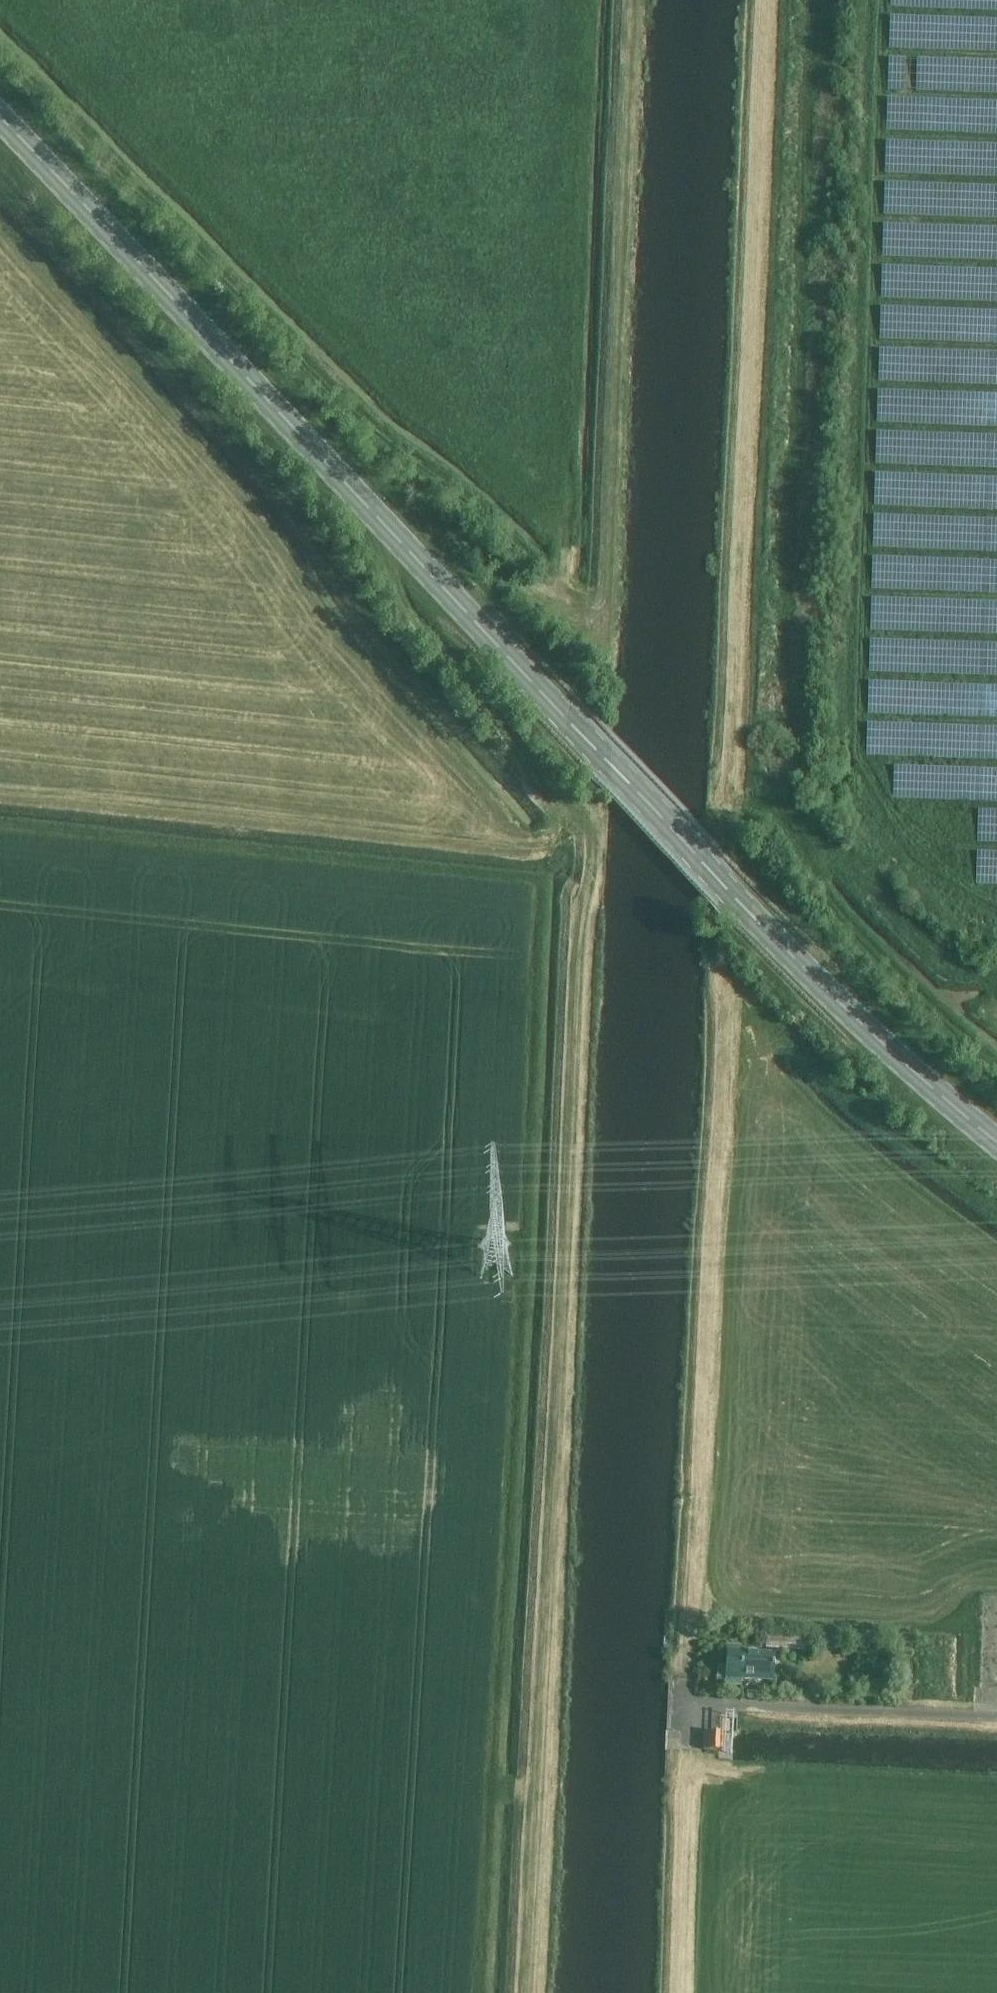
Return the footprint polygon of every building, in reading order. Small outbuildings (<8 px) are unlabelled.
[(765,1646),(807,1649),(807,1637),(766,1634),(765,1646)] [(743,1681),(775,1682),(776,1654),(744,1652),(744,1646),(727,1645),(726,1686),(742,1686),(743,1681)] [(723,1733),(705,1732),(704,1751),(723,1752),(723,1733)]
